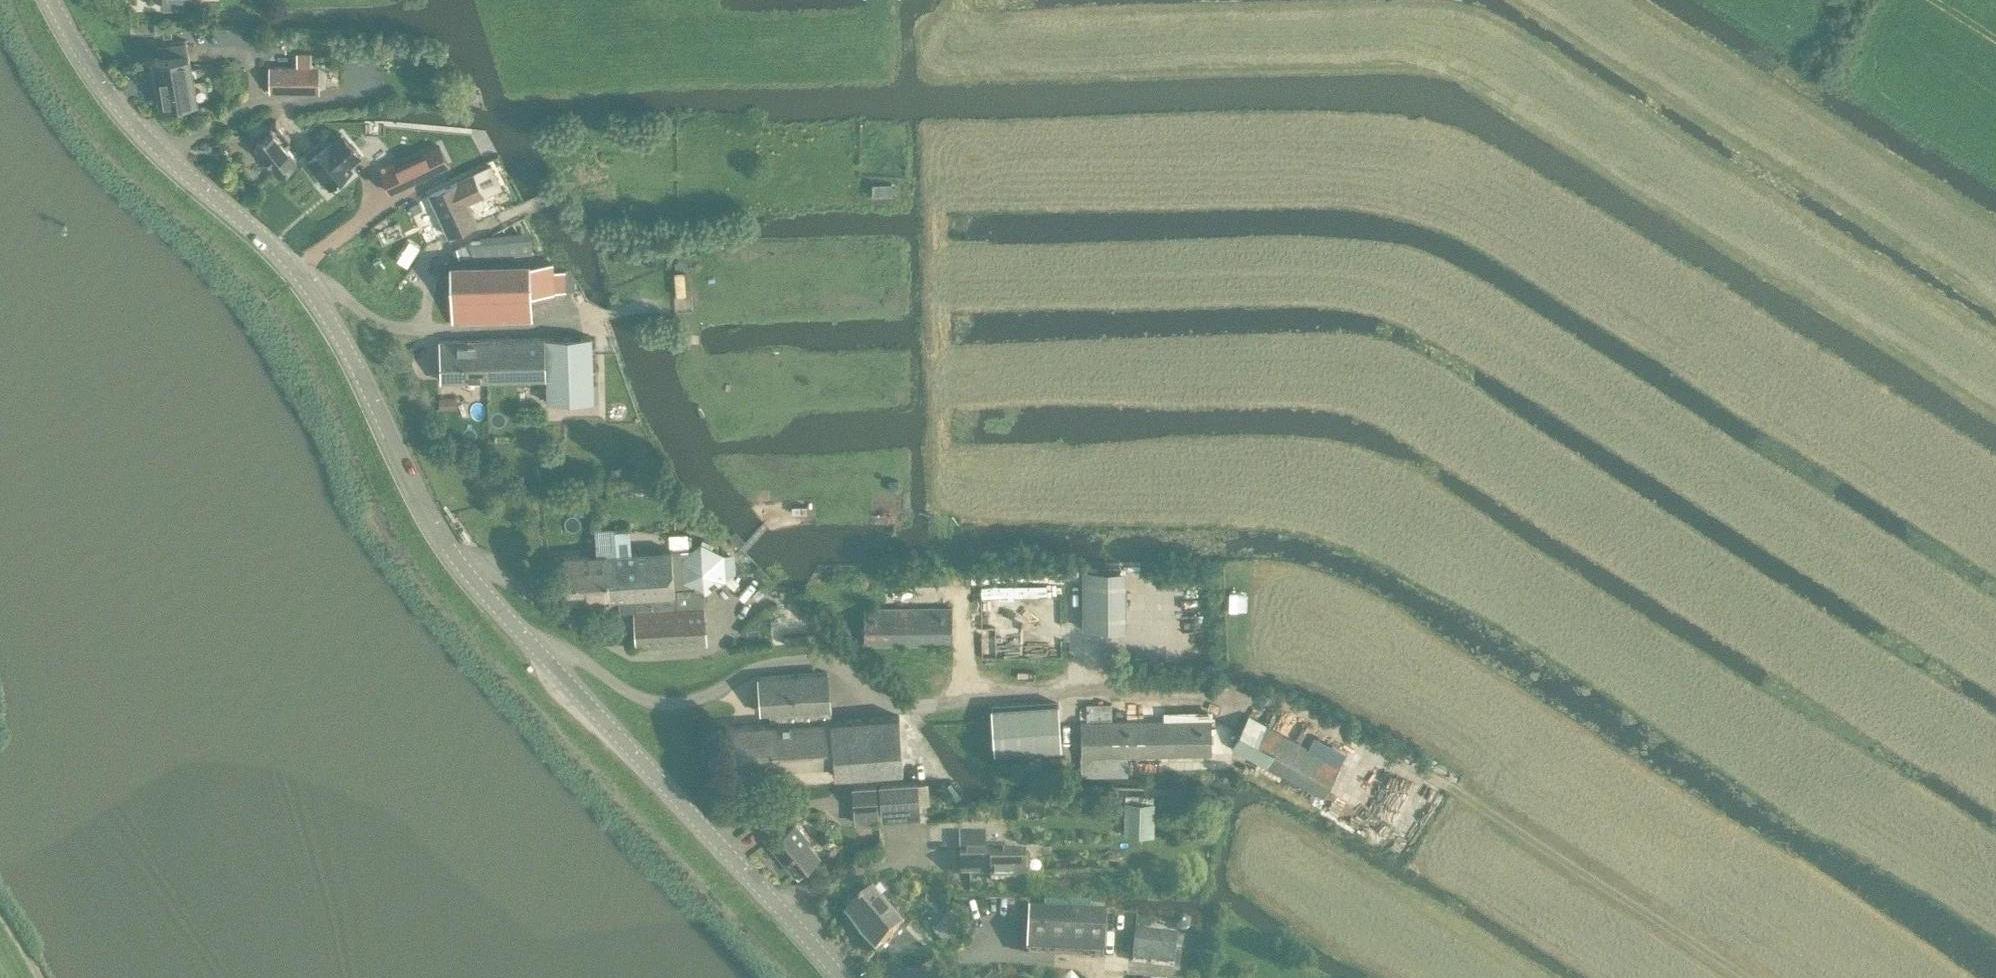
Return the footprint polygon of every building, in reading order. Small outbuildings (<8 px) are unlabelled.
[(162,62),(154,63),(162,107),(172,105),(199,101),(191,58),(188,43),(159,48),(162,62)] [(270,91),(311,90),(320,90),(319,66),(311,66),(311,51),(297,51),(297,66),(269,66),(270,91)] [(276,119),(269,124),(273,129),(255,143),(278,172),(297,157),(284,141),(290,136),(276,119)] [(307,133),(300,138),(309,148),(315,143),(307,133)] [(330,140),(307,159),(329,186),(352,166),(345,158),(355,149),(342,135),(332,143),(330,140)] [(439,144),(410,158),(424,175),(449,163),(439,144)] [(410,158),(381,172),(391,191),(424,175),(410,158)] [(430,193),(449,234),(477,221),(467,201),(483,193),(473,173),(458,181),(457,180),(430,193)] [(450,262),(452,321),(532,319),(531,291),(565,290),(565,269),(553,270),(552,260),(530,261),(530,260),(450,262)] [(442,380),(546,377),(547,377),(546,400),(592,399),(591,335),(441,340),(442,380)] [(635,609),(638,645),(706,641),(703,605),(704,592),(706,591),(726,577),(724,552),(700,540),(693,545),(693,547),(671,549),(615,553),(614,529),(595,530),(597,554),(563,557),(566,601),(636,595),(637,609),(635,609)] [(1126,568),(1083,568),(1082,627),(1126,628),(1126,568)] [(864,643),(952,643),(952,606),(864,607),(864,643)] [(834,774),(903,769),(899,715),(831,720),(827,671),(759,676),(762,712),(770,712),(771,724),(728,727),(731,769),(833,762),(834,774)] [(1058,701),(990,706),(993,750),(1061,746),(1058,701)] [(1323,795),(1340,764),(1249,714),(1232,746),(1323,795)] [(1086,720),(1080,720),(1081,774),(1128,773),(1127,754),(1212,753),(1211,718),(1113,719),(1089,720),(1086,720)] [(917,782),(880,785),(882,817),(920,814),(917,782)] [(876,785),(853,787),(854,807),(877,805),(876,785)] [(1124,800),(1124,825),(1154,825),(1155,801),(1124,800)] [(797,870),(806,863),(819,852),(807,838),(810,835),(797,819),(772,840),(797,870)] [(961,876),(992,875),(992,880),(1026,879),(1026,874),(1030,873),(1029,861),(1026,859),(1025,854),(1005,855),(1005,845),(986,845),(985,834),(960,834),(961,876)] [(848,922),(876,955),(902,932),(874,899),(848,922)] [(1031,913),(1029,953),(1106,956),(1106,955),(1107,916),(1031,913)] [(949,926),(937,938),(950,950),(961,937),(949,926)] [(1179,937),(1138,932),(1135,960),(1175,965),(1179,937)] [(1001,977),(1018,977),(1012,972),(1010,970),(1001,977)]
